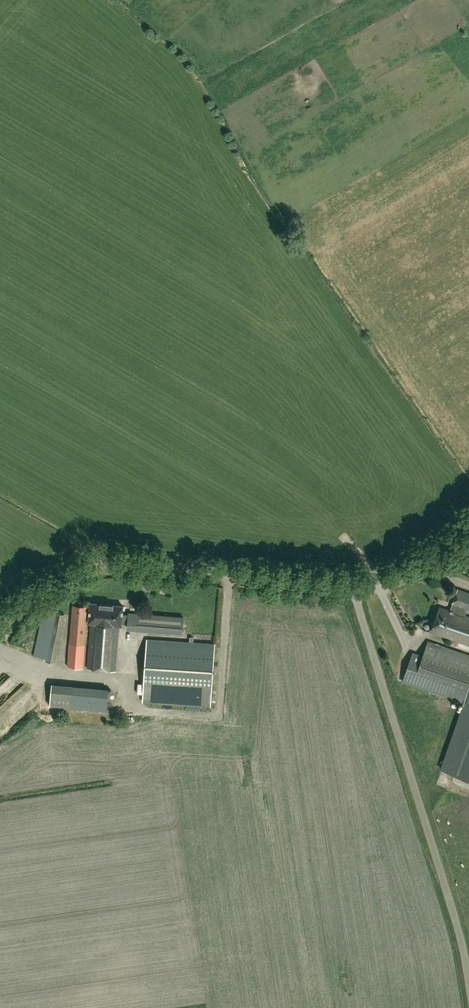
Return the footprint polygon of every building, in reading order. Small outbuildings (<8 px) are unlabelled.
[(468,646),(468,618),(465,617),(468,610),(468,594),(458,590),(450,612),(440,608),(431,632),(468,646)] [(122,627),(122,622),(126,622),(125,626),(125,627),(178,630),(179,617),(126,614),(123,614),(123,605),(91,602),(89,624),(90,624),(87,670),(116,672),(120,627),(122,627)] [(83,668),(88,607),(73,605),(68,667),(83,668)] [(49,612),(47,621),(43,620),(35,656),(56,663),(65,614),(49,612)] [(147,640),(144,680),(143,702),(211,707),(213,684),(215,644),(147,640)] [(402,682),(465,703),(442,771),(468,780),(468,656),(427,642),(422,657),(412,654),(402,682)] [(107,711),(109,689),(52,684),(50,708),(107,711)]
